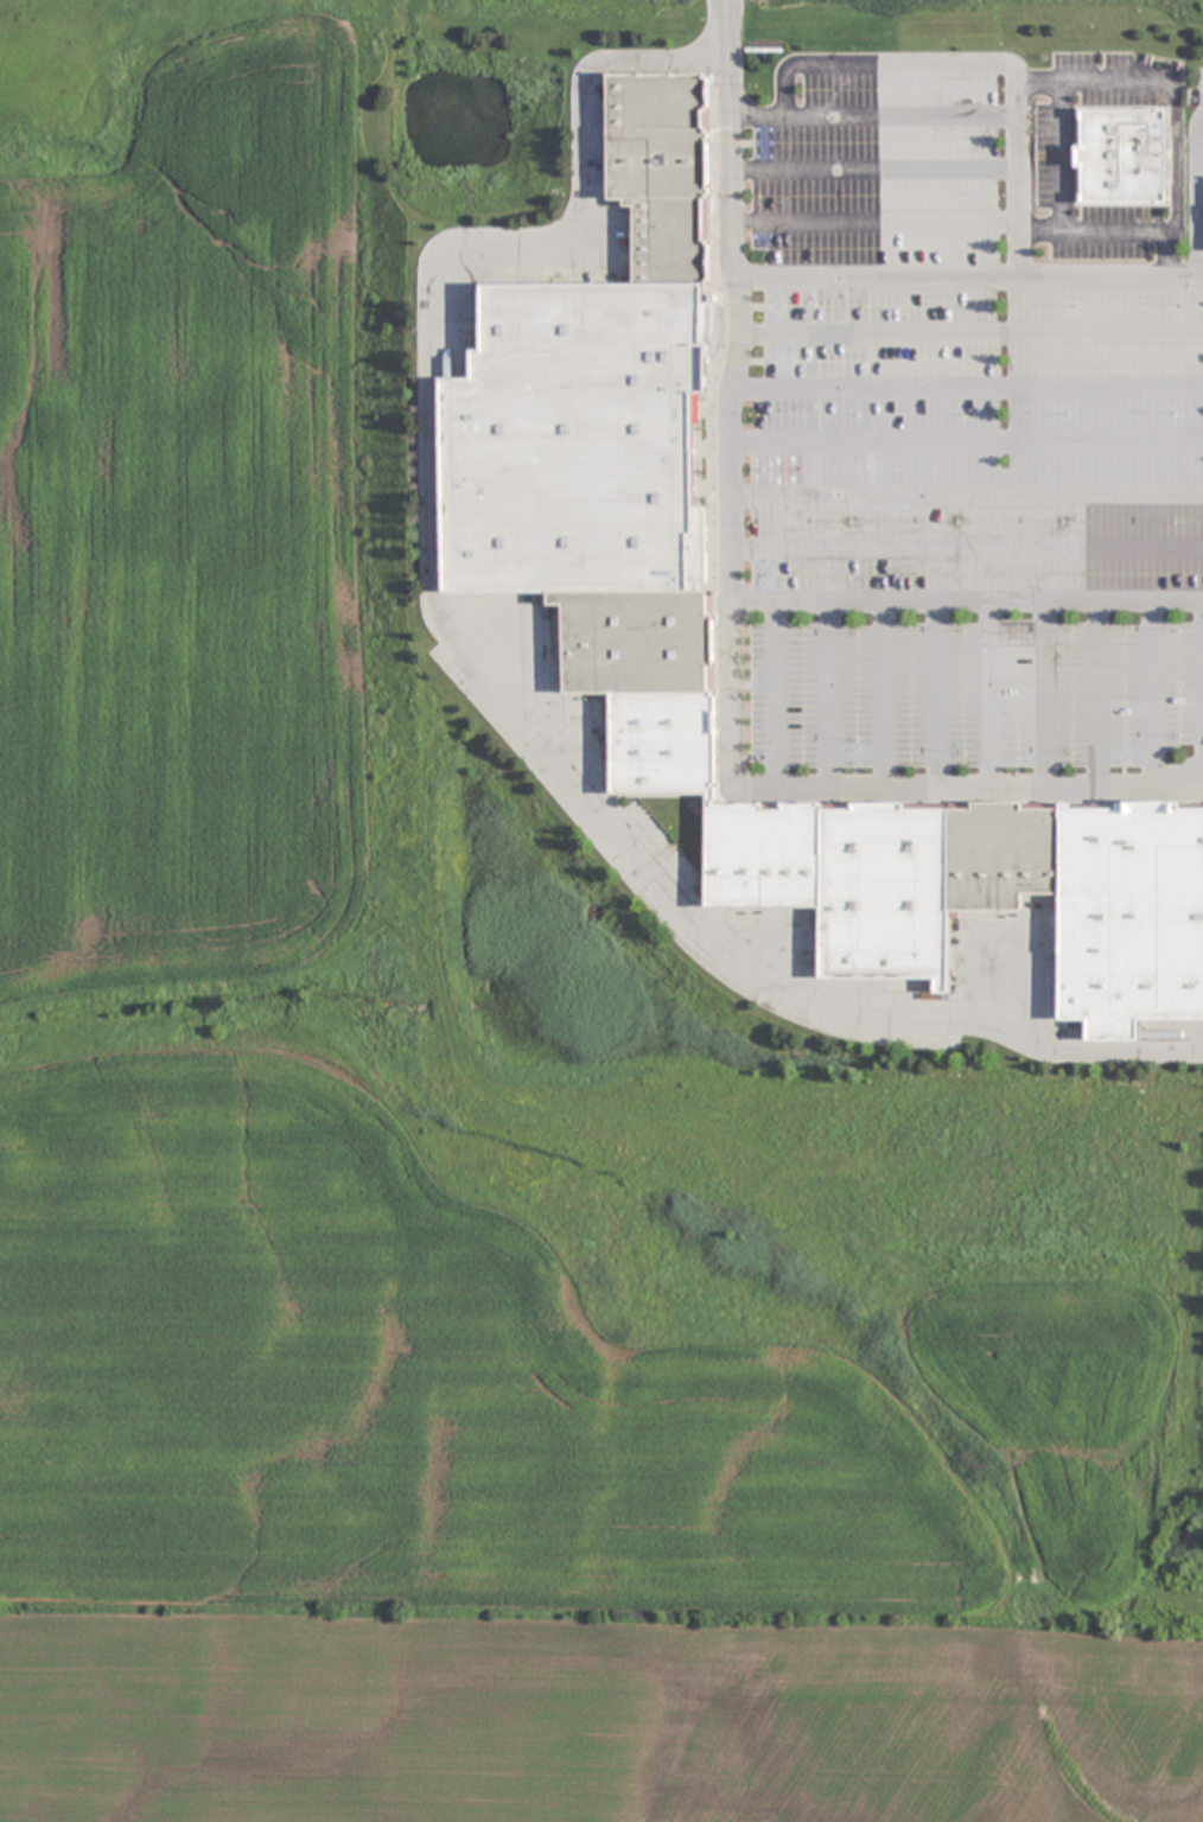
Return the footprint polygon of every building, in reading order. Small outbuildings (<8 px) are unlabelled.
[(727,790),(718,81),(628,81),(628,197),(644,197),(644,280),(502,280),(504,380),(462,382),(462,598),(575,598),(578,697),(625,695),(625,790),(727,790)] [(1169,109),(1082,109),(1081,205),(1169,205),(1169,109)] [(727,807),(730,911),(834,911),(834,973),(953,977),(953,1006),(1093,1006),(1093,1049),(1145,1049),(1145,1018),(1202,1017),(1202,809),(727,807)]
